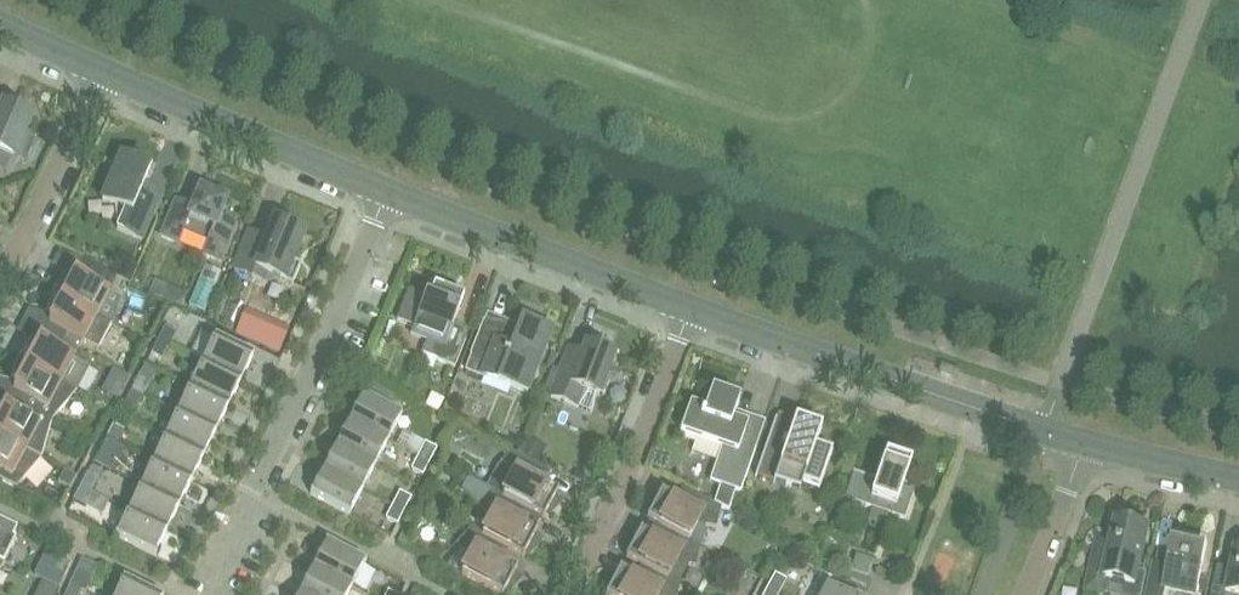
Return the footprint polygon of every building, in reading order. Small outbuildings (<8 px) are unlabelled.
[(14,158),(14,157),(26,163),(36,140),(24,135),(32,117),(31,116),(33,112),(20,106),(18,110),(4,104),(0,113),(0,152),(14,158)] [(111,180),(102,202),(115,207),(116,218),(121,220),(117,229),(142,240),(157,204),(142,197),(141,191),(153,164),(142,159),(132,161),(122,156),(119,162),(109,164),(111,180)] [(176,201),(161,236),(221,262),(236,226),(220,219),(227,201),(200,190),(193,207),(176,201)] [(250,232),(234,270),(268,284),(280,280),(293,285),(301,264),(293,261),(305,234),(275,221),(268,239),(250,232)] [(122,298),(110,292),(109,292),(117,276),(83,258),(71,281),(66,277),(62,282),(59,286),(57,290),(54,294),(112,325),(113,325),(122,298)] [(205,267),(189,307),(204,313),(221,274),(205,267)] [(166,287),(154,282),(149,295),(161,299),(166,287)] [(421,354),(428,356),(455,367),(466,338),(451,332),(464,297),(434,286),(430,297),(409,289),(397,320),(414,327),(411,334),(427,340),(421,354)] [(98,350),(112,325),(54,294),(52,299),(50,303),(48,309),(46,314),(52,316),(44,332),(79,350),(83,342),(98,350)] [(226,305),(229,299),(218,294),(216,301),(226,305)] [(279,352),(288,330),(246,312),(236,334),(279,352)] [(465,369),(482,375),(528,393),(552,332),(522,320),(517,334),(483,321),(465,369)] [(158,340),(169,346),(176,333),(165,327),(158,340)] [(36,347),(31,343),(27,349),(23,355),(19,361),(76,392),(90,366),(75,358),(79,350),(44,332),(36,347)] [(203,362),(241,381),(254,355),(215,336),(203,362)] [(162,359),(169,346),(158,340),(151,354),(162,359)] [(591,412),(598,395),(599,396),(601,391),(605,392),(611,375),(607,373),(614,355),(606,352),(608,347),(596,343),(595,347),(586,344),(582,355),(569,349),(560,372),(553,391),(551,397),(576,407),(576,406),(591,412)] [(76,392),(19,361),(16,367),(13,374),(11,381),(17,382),(9,398),(53,421),(55,417),(59,413),(68,402),(76,392)] [(229,406),(241,381),(203,362),(190,387),(229,406)] [(963,372),(942,365),(940,373),(960,380),(963,372)] [(544,388),(553,391),(560,372),(551,369),(544,388)] [(132,389),(143,395),(150,382),(139,376),(132,389)] [(217,431),(229,406),(190,387),(178,412),(217,431)] [(136,408),(143,395),(132,389),(125,403),(136,408)] [(729,511),(735,494),(736,490),(740,492),(755,450),(741,445),(748,424),(733,419),(740,400),(712,391),(706,409),(691,404),(680,433),(696,438),(721,447),(716,461),(709,481),(720,485),(719,489),(714,503),(729,511)] [(351,420),(388,440),(402,415),(364,395),(351,420)] [(53,421),(9,398),(1,414),(0,414),(0,436),(26,450),(31,442),(45,446),(49,431),(50,429),(50,426),(51,424),(53,421)] [(204,456),(217,431),(178,412),(166,437),(204,456)] [(375,465),(388,440),(351,420),(338,445),(375,465)] [(767,442),(755,476),(800,492),(803,483),(819,489),(832,452),(816,446),(822,429),(795,420),(786,448),(767,442)] [(106,438),(117,444),(124,431),(114,425),(106,438)] [(468,432),(456,426),(450,438),(456,441),(464,440),(468,432)] [(26,450),(0,436),(0,479),(17,487),(41,457),(26,450)] [(192,481),(204,456),(166,437),(154,462),(192,481)] [(110,457),(117,444),(106,438),(99,452),(110,457)] [(419,457),(430,462),(437,449),(426,443),(419,457)] [(362,490),(375,465),(338,445),(324,470),(362,490)] [(503,497),(519,506),(544,519),(546,515),(548,516),(562,502),(556,496),(558,493),(533,479),(540,466),(512,451),(497,466),(487,487),(492,490),(503,496),(503,497)] [(854,472),(845,499),(905,519),(914,492),(903,488),(912,460),(887,452),(877,479),(854,472)] [(423,476),(430,462),(419,457),(412,470),(423,476)] [(180,505),(192,481),(154,462),(141,486),(180,505)] [(349,515),(362,490),(324,470),(311,495),(349,515)] [(81,487),(91,493),(98,480),(88,474),(81,487)] [(168,530),(180,505),(141,486),(129,511),(168,530)] [(84,506),(91,493),(81,487),(74,501),(84,506)] [(503,497),(503,496),(492,490),(477,505),(491,519),(483,535),(482,536),(498,544),(523,558),(526,553),(527,554),(541,540),(535,535),(537,531),(512,518),(519,506),(503,497)] [(688,541),(689,539),(697,524),(717,528),(721,507),(693,492),(686,506),(661,492),(659,496),(651,495),(647,514),(649,515),(647,519),(672,532),(688,541)] [(394,506),(404,511),(411,498),(401,493),(394,506)] [(397,525),(404,511),(394,506),(387,519),(397,525)] [(429,512),(418,506),(411,518),(423,524),(429,512)] [(155,556),(168,530),(129,511),(116,537),(155,556)] [(5,562),(17,538),(14,537),(19,527),(0,518),(0,560),(5,562)] [(1139,570),(1149,530),(1145,529),(1141,523),(1135,520),(1128,520),(1122,524),(1118,523),(1113,546),(1098,542),(1087,590),(1109,594),(1143,594),(1149,573),(1139,570)] [(483,535),(471,528),(457,542),(471,557),(462,574),(500,594),(504,594),(505,592),(507,593),(521,579),(515,574),(517,570),(492,556),(498,544),(482,536),(483,535)] [(688,541),(672,532),(666,544),(641,531),(639,535),(631,533),(627,552),(629,553),(626,558),(652,571),(668,579),(668,578),(677,562),(696,567),(700,546),(689,539),(688,541)] [(1177,537),(1170,568),(1156,565),(1150,594),(1197,594),(1208,543),(1202,542),(1198,539),(1193,537),(1188,537),(1183,538),(1177,537)] [(314,567),(352,587),(365,562),(327,542),(314,567)] [(1236,550),(1229,585),(1214,582),(1212,594),(1238,594),(1238,550),(1236,550)] [(856,555),(851,572),(867,577),(873,561),(856,555)] [(54,570),(66,575),(71,564),(60,559),(54,570)] [(82,561),(75,575),(91,582),(97,568),(82,561)] [(352,587),(314,567),(301,591),(308,594),(348,594),(352,587)] [(54,570),(48,584),(59,590),(66,575),(54,570)] [(680,584),(668,578),(668,579),(652,571),(645,583),(620,570),(618,573),(610,572),(606,591),(608,592),(606,594),(678,594),(680,584)] [(768,588),(779,593),(786,580),(775,574),(768,588)] [(125,579),(117,594),(157,594),(125,579)] [(82,589),(71,584),(66,594),(79,594),(82,589)] [(827,586),(822,594),(844,594),(827,586)]
